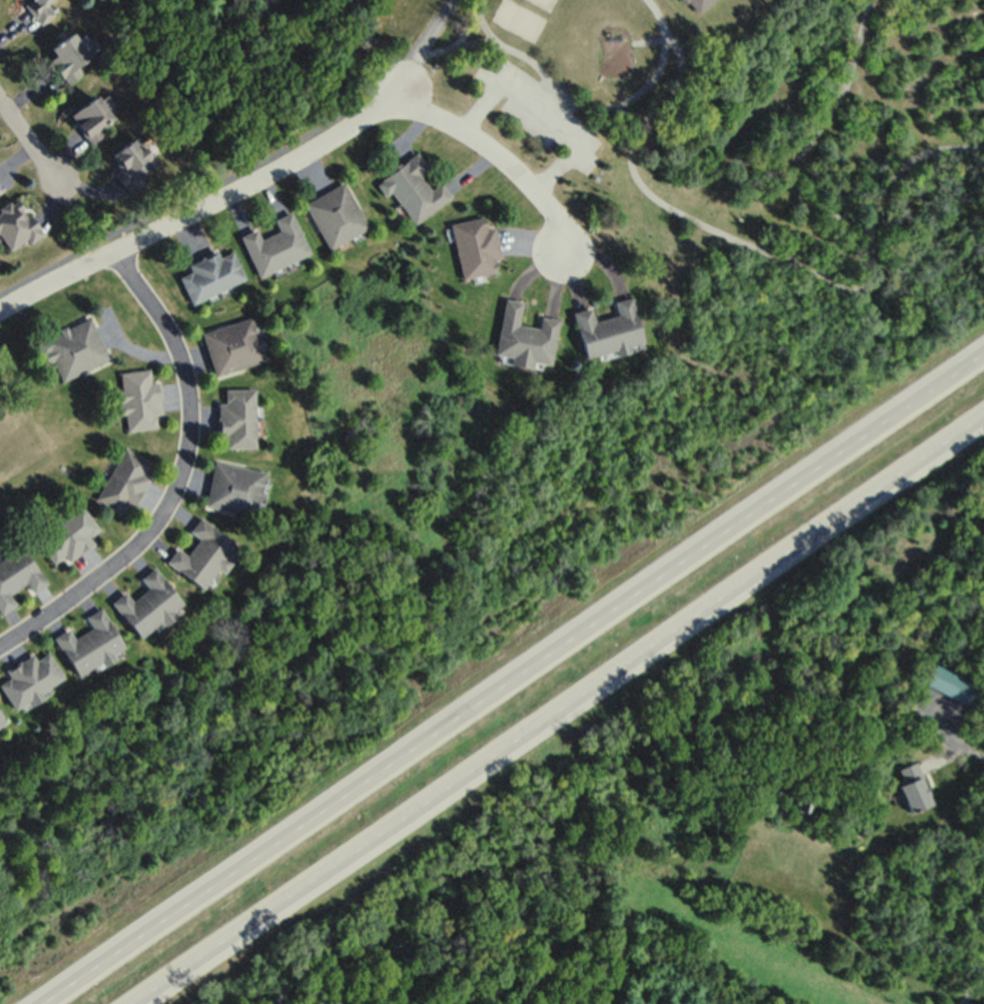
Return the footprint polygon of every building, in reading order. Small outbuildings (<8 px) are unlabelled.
[(47,3),(51,0),(29,0),(24,3),(39,25),(55,14),(47,3)] [(699,11),(712,0),(689,0),(699,11)] [(50,59),(65,82),(80,73),(76,65),(90,56),(74,31),(50,46),(56,55),(50,59)] [(103,132),(98,126),(112,115),(97,94),(70,113),(90,142),(103,132)] [(113,171),(128,191),(149,176),(144,170),(156,162),(135,134),(111,152),(120,165),(113,171)] [(375,181),(386,196),(392,191),(414,222),(451,196),(440,180),(429,188),(420,173),(428,167),(417,151),(375,181)] [(345,180),(304,200),(327,247),(368,227),(345,180)] [(0,207),(0,240),(8,252),(40,230),(18,196),(0,207)] [(257,275),(309,253),(291,209),(273,217),(278,230),(260,238),(256,227),(240,234),(257,275)] [(451,221),(461,277),(496,270),(494,257),(501,256),(495,224),(486,226),(484,215),(451,221)] [(190,301),(244,279),(233,250),(219,256),(216,250),(188,261),(191,269),(178,274),(190,301)] [(585,358),(644,344),(632,295),(614,299),(617,313),(594,319),(591,305),(573,310),(585,358)] [(558,318),(540,315),(539,327),(519,324),(522,300),(504,297),(495,361),(540,368),(541,362),(551,364),(558,318)] [(264,359),(252,315),(201,330),(214,374),(264,359)] [(90,316),(35,339),(45,363),(52,360),(61,379),(108,359),(90,316)] [(156,428),(155,412),(162,412),(159,379),(150,380),(149,368),(116,371),(119,413),(124,413),(125,430),(156,428)] [(255,447),(255,387),(224,387),(224,402),(217,402),(217,435),(225,435),(225,447),(255,447)] [(135,505),(149,476),(144,473),(151,460),(122,446),(96,499),(122,512),(128,501),(135,505)] [(204,506),(256,515),(264,470),(212,461),(204,506)] [(52,564),(63,557),(66,562),(93,543),(88,536),(99,529),(82,505),(34,539),(52,564)] [(203,588),(217,568),(223,572),(230,561),(225,558),(235,543),(197,517),(188,531),(197,537),(185,554),(175,546),(164,561),(203,588)] [(14,604),(7,593),(25,582),(31,592),(45,583),(21,545),(0,557),(0,613),(14,604)] [(138,577),(146,587),(130,599),(124,590),(111,599),(138,639),(173,614),(171,610),(181,604),(154,566),(138,577)] [(52,635),(76,675),(123,647),(99,606),(82,616),(89,627),(72,637),(66,627),(52,635)] [(12,708),(63,680),(44,647),(3,669),(8,678),(0,682),(0,686),(12,708)] [(910,811),(932,803),(916,761),(894,769),(910,811)]
